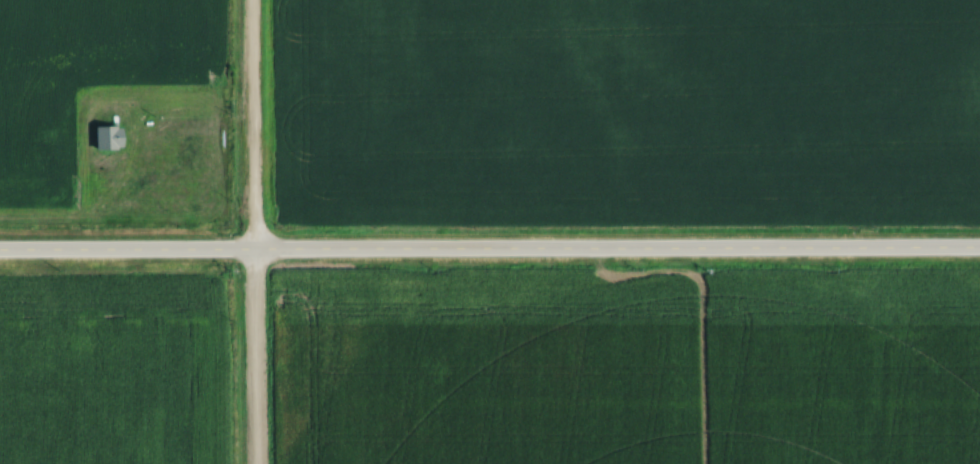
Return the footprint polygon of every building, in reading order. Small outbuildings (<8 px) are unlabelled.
[(131,147),(131,125),(100,125),(100,147),(131,147)]
